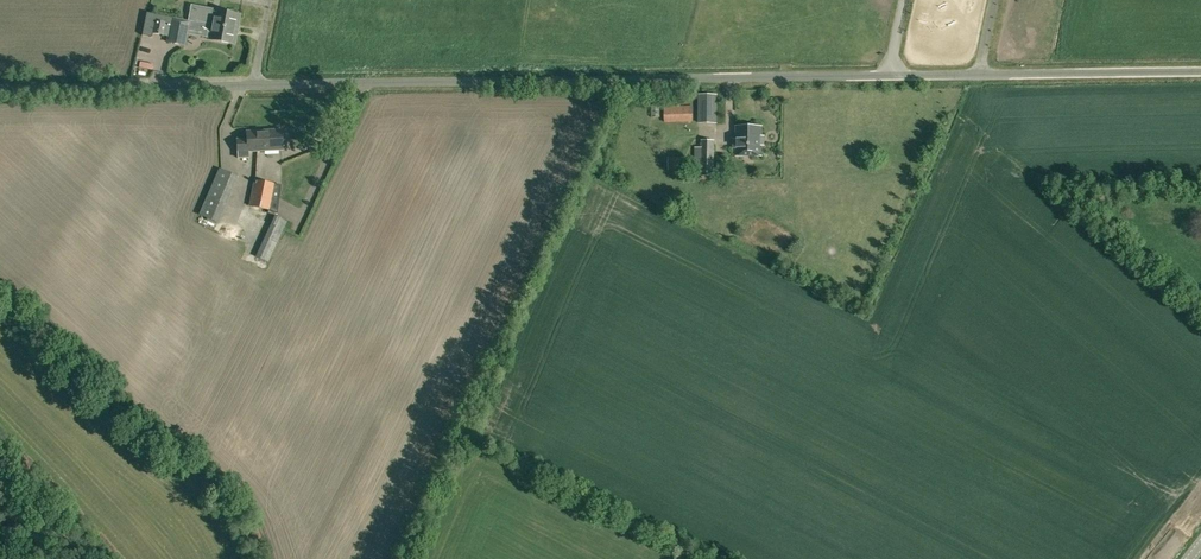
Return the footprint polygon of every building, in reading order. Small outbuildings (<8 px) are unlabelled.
[(213,9),(210,24),(237,29),(239,14),(213,9)] [(210,24),(198,22),(172,17),(170,24),(154,21),(152,33),(163,35),(168,36),(167,42),(185,45),(188,30),(208,34),(207,39),(234,44),(237,29),(210,24)] [(716,123),(716,95),(700,94),(699,122),(716,123)] [(693,122),(693,106),(664,106),(664,123),(693,122)] [(761,127),(737,127),(736,155),(761,155),(761,127)] [(281,129),(261,130),(262,138),(257,138),(258,151),(282,150),(281,140),(286,139),(285,131),(281,131),(281,129)] [(262,138),(261,130),(246,131),(247,139),(237,139),(238,158),(249,157),(248,151),(258,151),(257,138),(262,138)] [(714,140),(701,140),(701,148),(695,147),(694,176),(714,176),(714,140)] [(672,170),(685,170),(685,159),(672,159),(672,170)] [(203,213),(223,221),(242,174),(222,166),(203,213)] [(280,184),(253,181),(249,206),(277,211),(280,184)] [(268,262),(287,221),(275,215),(256,256),(268,262)]
